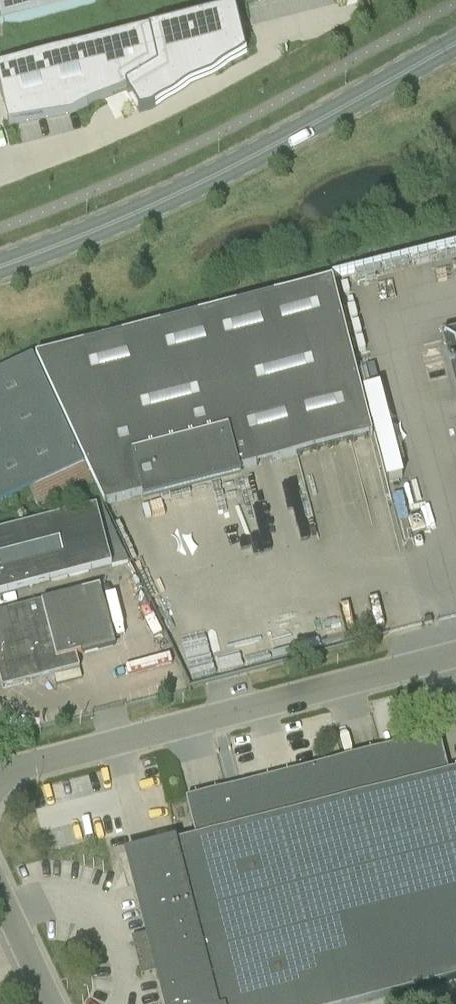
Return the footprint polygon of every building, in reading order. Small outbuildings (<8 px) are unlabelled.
[(2,30),(120,0),(0,0),(0,20),(2,30)] [(246,53),(235,10),(74,51),(0,69),(0,91),(8,125),(18,122),(76,108),(87,105),(126,84),(140,110),(246,53)] [(374,435),(333,284),(332,281),(153,327),(36,357),(97,485),(106,504),(374,435)] [(454,336),(452,329),(439,332),(440,336),(435,337),(438,347),(445,345),(455,389),(455,335),(454,336)] [(29,490),(39,512),(94,487),(33,355),(0,371),(0,504),(29,490)] [(96,509),(111,567),(129,562),(103,507),(96,509)] [(111,567),(96,509),(0,534),(0,595),(111,567)] [(2,689),(80,669),(76,655),(115,645),(100,587),(0,613),(0,679),(2,689)] [(296,614),(271,615),(272,660),(297,660),(296,614)] [(449,773),(439,735),(186,800),(196,839),(127,856),(165,1003),(362,1003),(455,980),(455,772),(449,773)]
